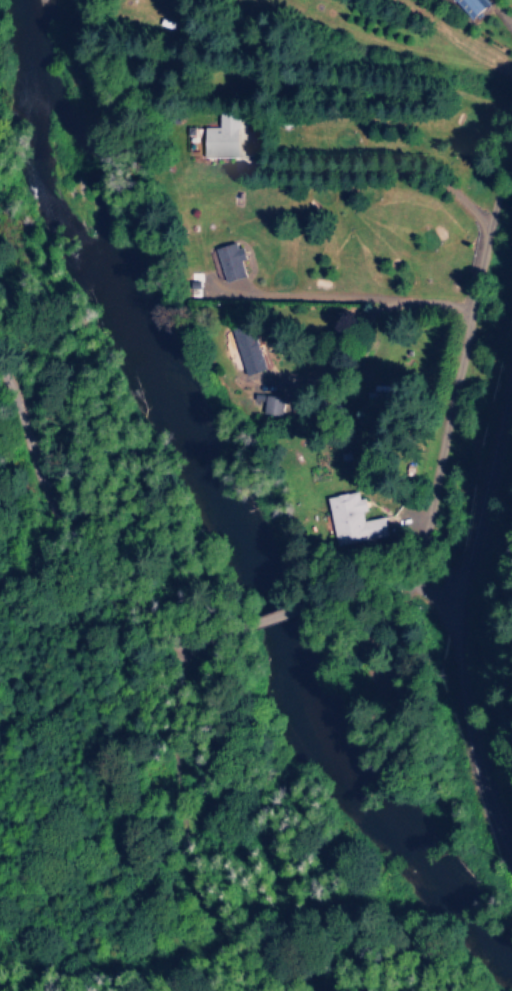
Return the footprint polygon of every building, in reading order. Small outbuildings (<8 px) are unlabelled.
[(483,5),(480,0),(451,0),(462,18),(483,5)] [(233,156),(232,117),(215,117),(215,127),(199,127),(199,157),(233,156)] [(241,276),(236,261),(238,260),(233,242),(211,249),(221,282),(241,276)] [(229,334),(241,375),(260,369),(248,328),(229,334)] [(259,415),(278,416),(280,397),(261,396),(259,415)] [(324,499),(334,546),(386,535),(382,516),(365,520),(359,492),(324,499)]
